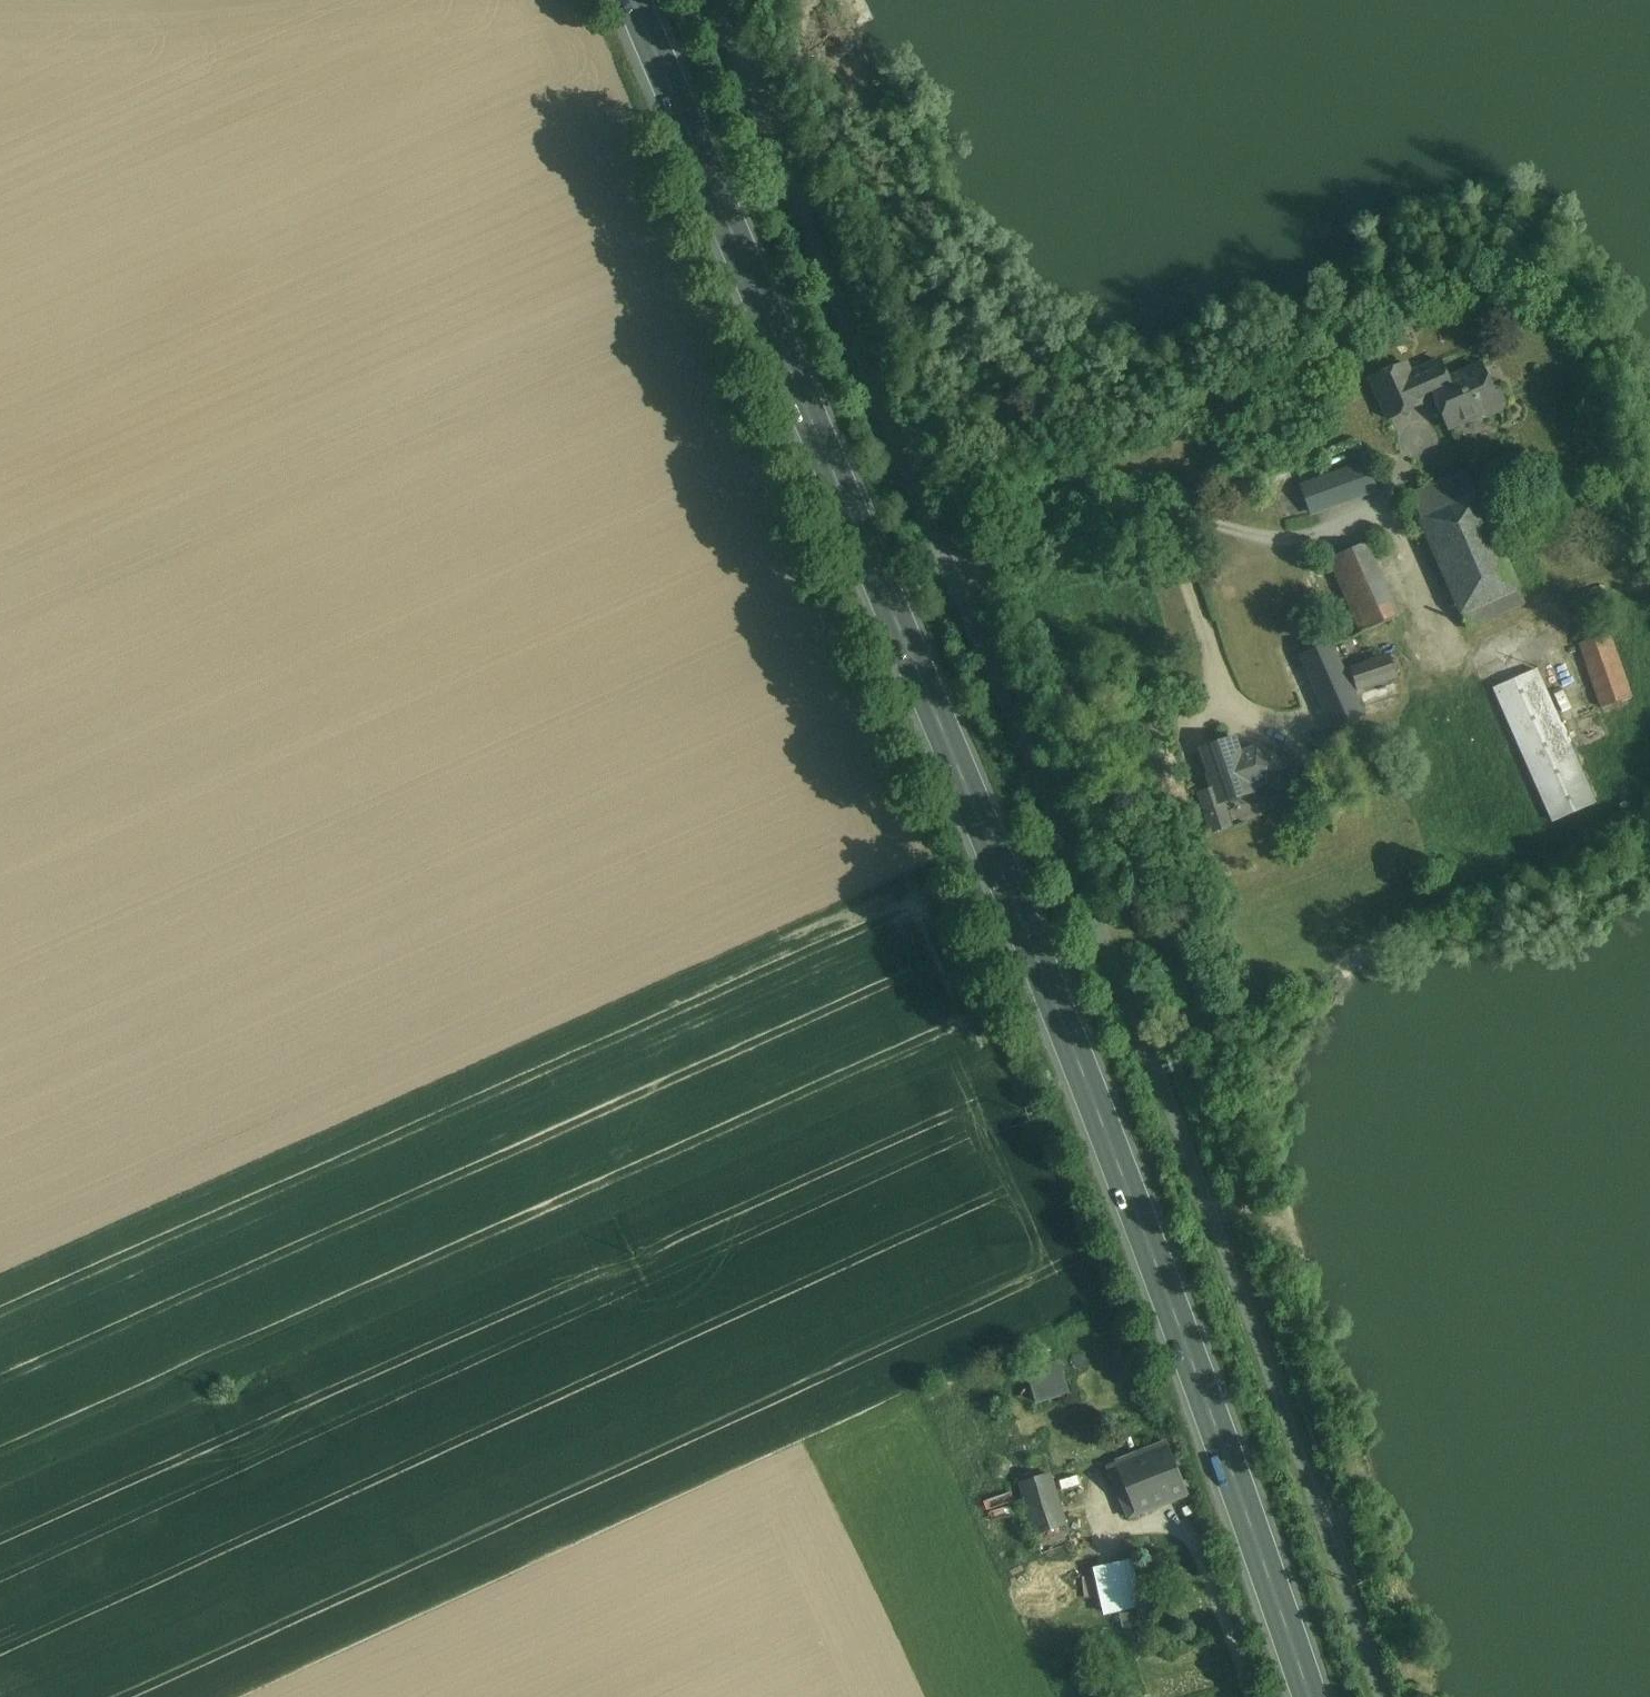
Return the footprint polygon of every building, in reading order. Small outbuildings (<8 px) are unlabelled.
[(1442,402),(1452,430),(1510,409),(1496,371),(1458,385),(1448,357),(1415,369),(1412,361),(1372,376),(1389,421),(1442,402)] [(1370,458),(1304,484),(1316,516),(1383,489),(1370,458)] [(1525,602),(1477,494),(1420,519),(1468,627),(1525,602)] [(1398,616),(1365,543),(1329,560),(1361,633),(1398,616)] [(1609,633),(1579,644),(1605,720),(1636,710),(1609,633)] [(1343,672),(1332,646),(1304,657),(1322,700),(1357,688),(1364,709),(1404,695),(1390,656),(1343,672)] [(1536,670),(1495,688),(1554,822),(1595,804),(1536,670)] [(1234,739),(1202,749),(1215,789),(1220,804),(1222,803),(1252,793),(1251,787),(1266,782),(1288,792),(1299,770),(1257,749),(1240,755),(1234,739)] [(1215,789),(1201,794),(1213,832),(1230,827),(1222,803),(1220,804),(1215,789)] [(1061,1363),(1027,1373),(1036,1403),(1070,1393),(1061,1363)] [(1168,1444),(1117,1464),(1139,1516),(1190,1496),(1168,1444)] [(1139,1516),(1117,1464),(1109,1467),(1129,1518),(1137,1515),(1137,1516),(1139,1516)] [(1051,1475),(1020,1485),(1035,1535),(1067,1525),(1051,1475)]
